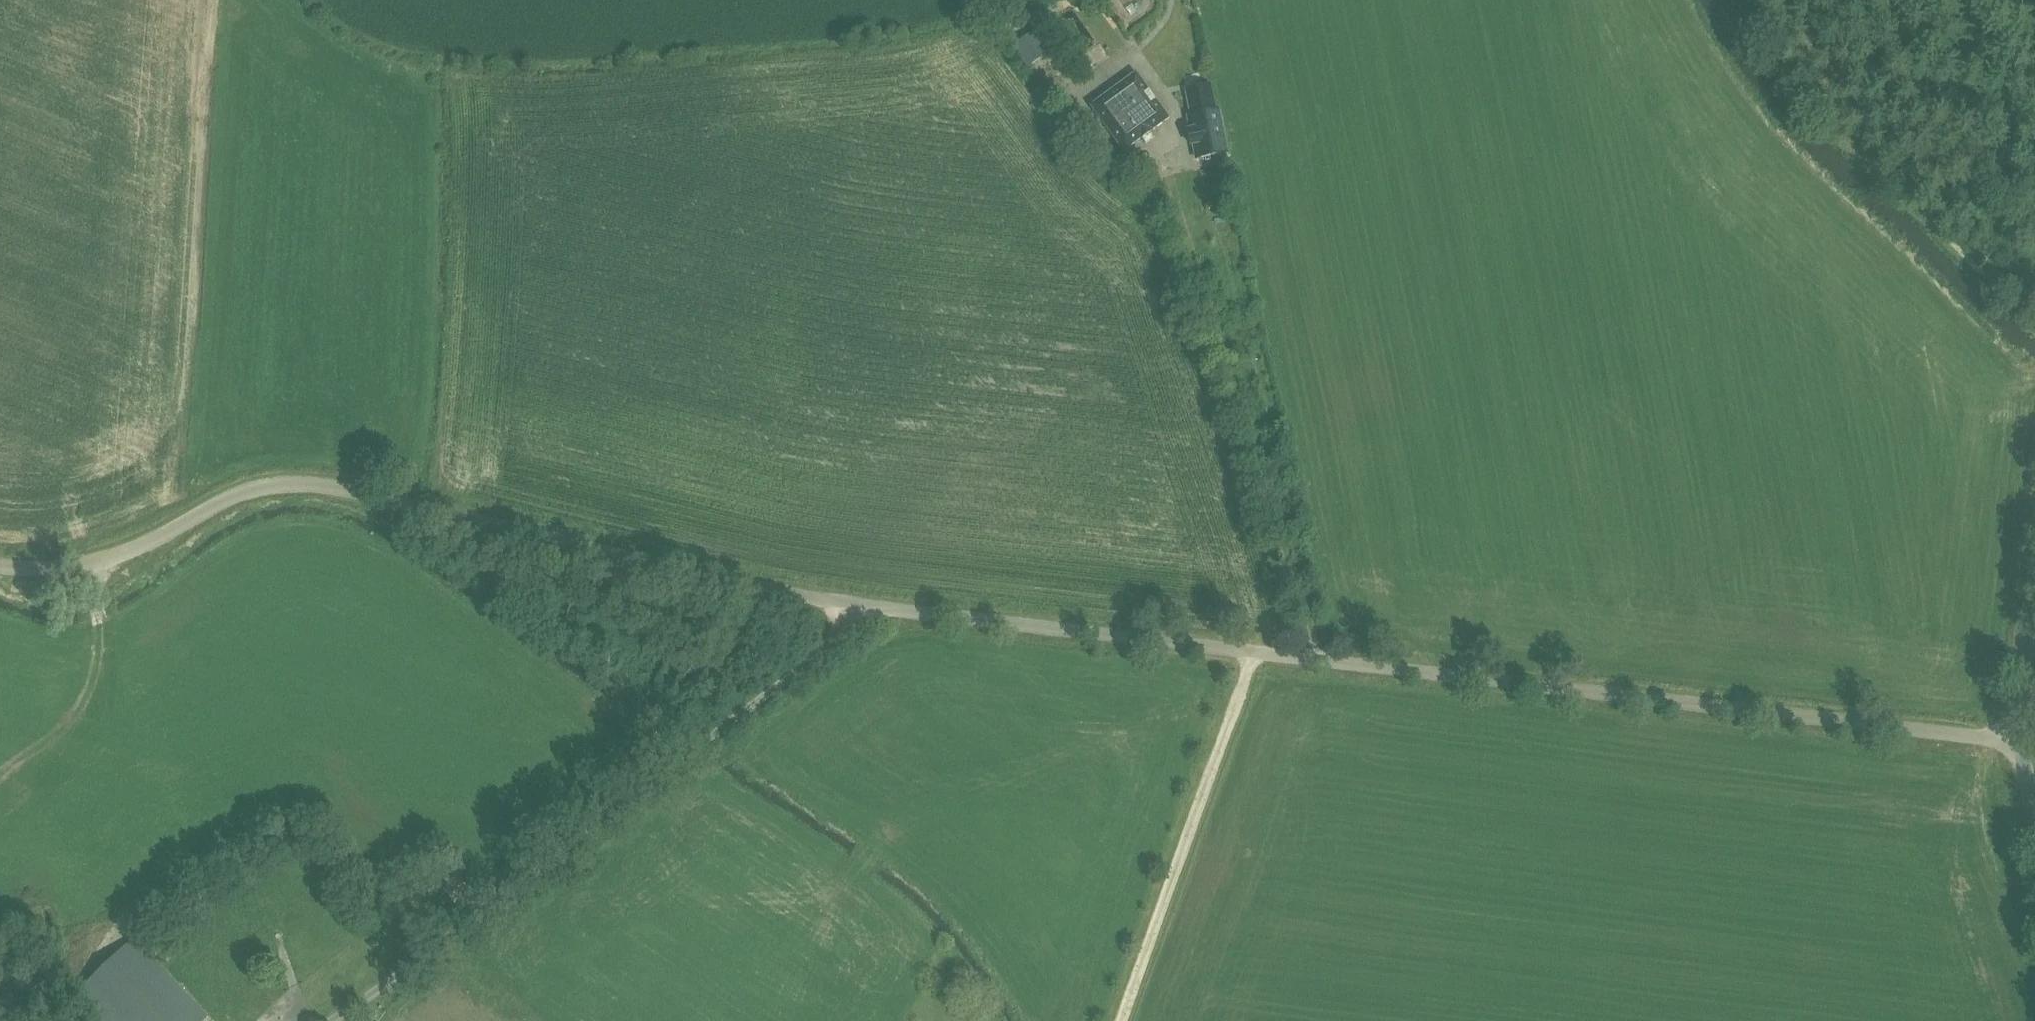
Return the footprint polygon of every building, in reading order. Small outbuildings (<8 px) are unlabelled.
[(1032,29),(1013,43),(1028,64),(1047,50),(1032,29)] [(1152,130),(1169,117),(1136,72),(1091,105),(1124,150),(1142,137),(1142,138),(1152,131),(1152,130)] [(1209,85),(1186,90),(1192,115),(1188,115),(1192,130),(1188,131),(1191,144),(1194,143),(1197,158),(1227,152),(1219,109),(1214,110),(1209,85)] [(207,1017),(134,938),(75,993),(101,1020),(203,1020),(207,1017)]
